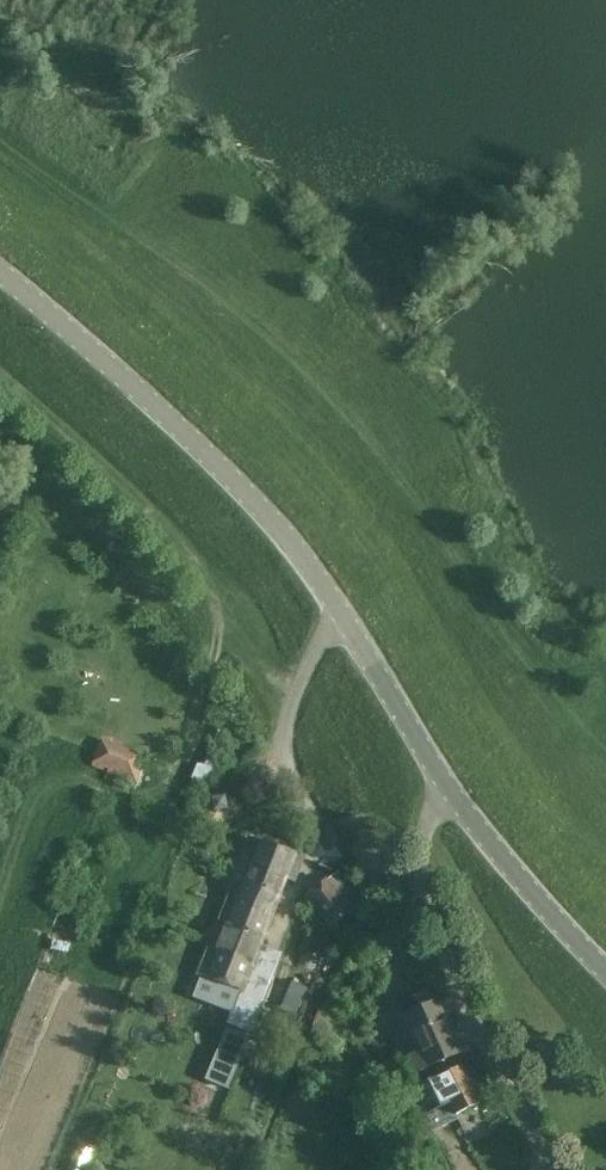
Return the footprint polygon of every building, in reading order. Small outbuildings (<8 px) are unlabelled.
[(213,773),(233,723),(222,718),(204,764),(198,761),(191,777),(205,783),(210,772),(213,773)] [(91,767),(134,785),(141,769),(131,765),(136,752),(100,738),(90,764),(92,764),(91,767)] [(251,839),(226,905),(269,921),(280,892),(276,890),(290,853),(263,843),(263,844),(251,839)] [(353,914),(325,881),(307,896),(334,929),(353,914)] [(232,1011),(255,1020),(278,960),(258,952),(269,921),(226,905),(199,975),(240,991),(232,1011)] [(437,1001),(394,1021),(417,1072),(460,1053),(437,1001)] [(460,1065),(409,1090),(427,1127),(455,1113),(456,1115),(479,1103),(460,1065)]
